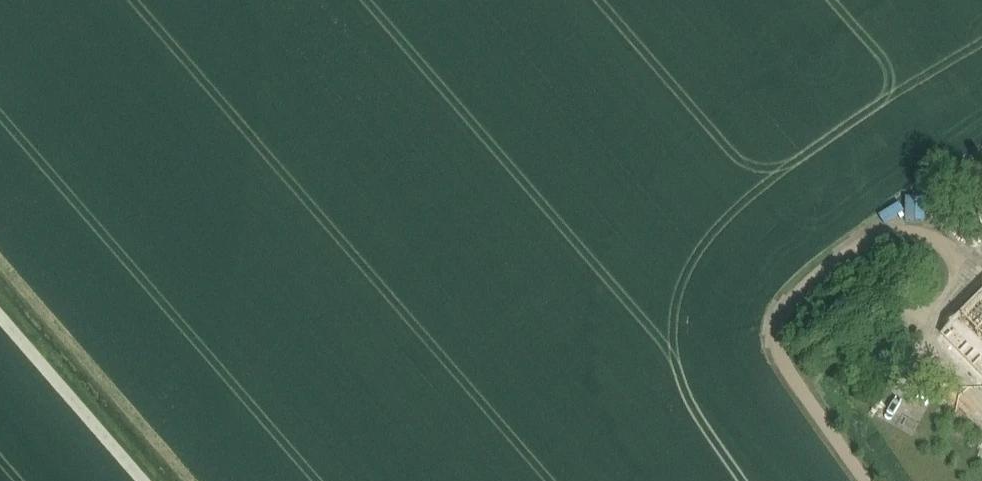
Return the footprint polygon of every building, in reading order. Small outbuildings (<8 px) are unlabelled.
[(941,333),(981,375),(981,293),(941,333)]
